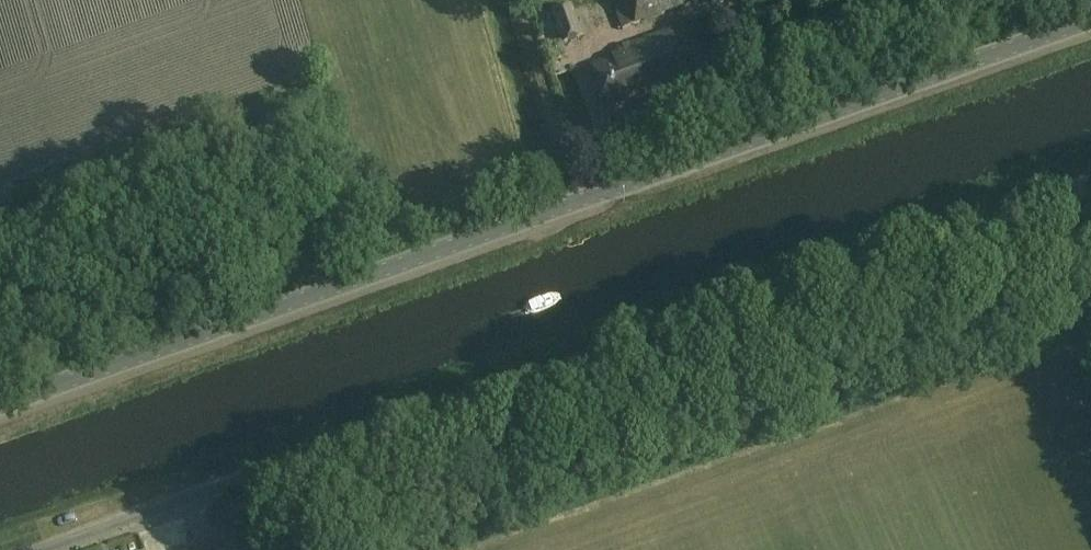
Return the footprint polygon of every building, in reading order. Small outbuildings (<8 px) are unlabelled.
[(691,0),(625,0),(635,28),(693,6),(691,0)] [(584,37),(573,5),(552,12),(562,42),(548,46),(554,63),(567,58),(563,44),(584,37)] [(689,86),(670,33),(618,52),(620,57),(593,67),(609,109),(636,99),(637,102),(649,97),(651,101),(689,86)] [(579,74),(566,76),(569,98),(581,96),(579,74)]
